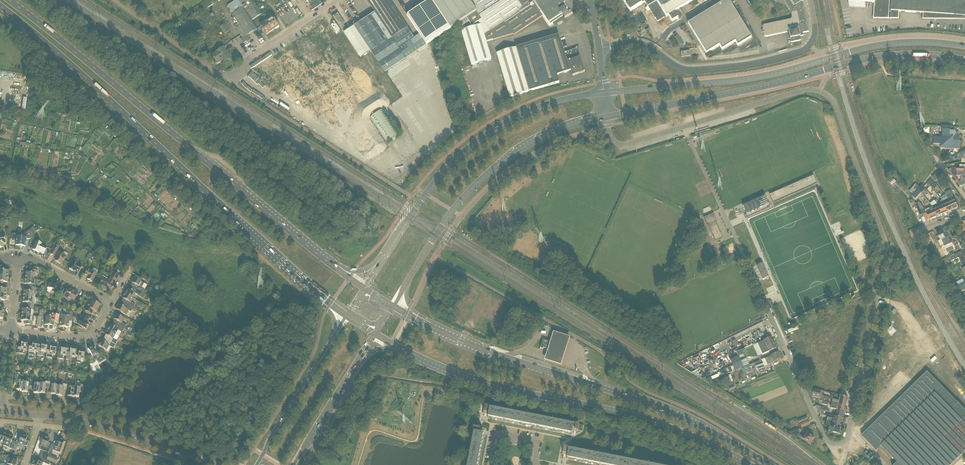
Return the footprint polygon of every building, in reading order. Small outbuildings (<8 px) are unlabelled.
[(252,20),(262,15),(252,0),(238,0),(244,8),(252,20)] [(311,11),(322,4),(319,0),(304,0),(311,11)] [(408,28),(390,0),(367,0),(375,13),(392,38),(408,28)] [(407,15),(419,34),(426,45),(451,28),(432,0),(430,0),(409,14),(407,15)] [(459,23),(466,18),(476,12),(469,0),(432,0),(451,28),(459,23)] [(476,12),(466,18),(467,19),(460,23),(462,26),(468,22),(471,26),(478,22),(481,25),(482,24),(487,42),(493,40),(493,41),(513,34),(514,35),(543,16),(549,25),(563,17),(562,16),(567,13),(566,11),(567,10),(564,5),(565,4),(562,0),(469,0),(476,12)] [(630,12),(645,3),(648,7),(656,19),(656,18),(657,21),(666,16),(666,17),(668,16),(672,22),(678,18),(674,12),(693,0),(623,0),(630,12)] [(751,38),(728,0),(726,0),(688,24),(706,53),(719,46),(722,50),(735,42),(738,46),(751,38)] [(787,32),(787,31),(789,31),(791,43),(801,40),(800,36),(803,36),(803,33),(809,32),(803,4),(802,2),(803,1),(803,0),(783,0),(790,12),(792,18),(791,19),(764,27),(763,28),(764,36),(766,37),(787,32)] [(890,0),(854,0),(854,2),(874,3),(873,19),(888,19),(890,0)] [(890,11),(890,19),(898,19),(899,12),(923,13),(923,19),(964,20),(964,16),(964,0),(891,0),(890,11)] [(235,26),(241,35),(243,38),(241,39),(244,44),(250,40),(250,39),(248,35),(257,29),(252,21),(252,20),(244,8),(233,15),(238,24),(235,26)] [(371,51),(354,26),(348,31),(343,24),(345,23),(338,13),(333,16),(343,31),(344,33),(352,45),(360,58),(371,51)] [(371,52),(374,50),(392,38),(375,13),(354,26),(371,51),(371,52)] [(276,29),(279,27),(273,17),(270,19),(271,21),(268,23),(273,30),(276,28),(276,29)] [(225,34),(231,30),(225,21),(219,25),(225,34)] [(260,26),(267,35),(269,33),(272,31),(273,31),(273,30),(268,23),(265,26),(263,24),(260,26)] [(481,25),(461,31),(471,65),(473,64),(473,66),(476,65),(475,64),(491,59),(487,45),(486,42),(487,42),(482,24),(481,25)] [(405,59),(426,45),(419,34),(414,38),(408,28),(392,39),(405,58),(405,59)] [(373,82),(342,34),(304,60),(338,112),(324,121),(334,136),(373,160),(390,149),(389,147),(412,132),(404,119),(407,117),(409,116),(408,116),(411,114),(411,115),(412,114),(419,125),(432,116),(424,104),(424,103),(427,101),(427,102),(428,101),(428,100),(431,99),(432,99),(439,110),(448,104),(430,45),(373,82)] [(570,71),(572,76),(585,72),(585,71),(584,72),(579,58),(580,58),(580,57),(579,58),(576,49),(571,50),(565,53),(559,35),(497,53),(510,97),(559,83),(557,76),(570,71)] [(405,58),(392,39),(374,51),(372,52),(373,54),(373,55),(378,63),(379,63),(378,62),(382,60),(382,61),(379,63),(385,72),(405,59),(405,58)] [(223,63),(230,59),(222,47),(212,54),(218,63),(221,60),(223,63)] [(957,133),(956,133),(956,131),(950,131),(950,130),(943,129),(943,135),(940,134),(939,135),(939,137),(934,137),(933,146),(936,146),(935,147),(941,148),(940,149),(953,150),(953,149),(960,149),(961,142),(960,142),(960,136),(958,136),(959,135),(957,133)] [(959,181),(958,179),(957,176),(961,177),(961,181),(964,181),(964,173),(951,172),(950,172),(957,181),(959,181)] [(937,187),(933,182),(931,179),(928,183),(931,187),(934,190),(937,187)] [(948,199),(953,211),(959,208),(952,194),(947,197),(948,199)] [(765,196),(743,206),(746,214),(768,204),(765,196)] [(943,201),(948,213),(953,211),(948,199),(943,201)] [(942,201),(943,202),(938,204),(942,215),(948,213),(943,201),(942,201)] [(937,218),(934,210),(927,213),(925,210),(920,203),(916,205),(917,207),(917,208),(921,217),(924,216),(926,221),(929,220),(930,221),(937,218)] [(938,204),(932,206),(934,210),(937,218),(942,215),(938,204)] [(717,221),(713,213),(704,217),(707,225),(708,224),(715,240),(723,237),(716,221),(717,221)] [(956,225),(959,231),(962,229),(963,232),(964,231),(964,228),(963,223),(960,225),(959,224),(956,225)] [(30,239),(32,231),(28,231),(27,232),(26,237),(23,237),(21,235),(18,235),(17,233),(16,234),(13,234),(12,235),(11,239),(12,241),(14,241),(15,241),(16,242),(16,246),(19,246),(20,248),(23,246),(25,246),(25,243),(27,242),(26,241),(26,239),(30,239)] [(938,234),(938,235),(940,241),(941,240),(942,240),(944,245),(945,247),(952,243),(947,233),(943,235),(942,232),(940,233),(939,233),(938,234)] [(39,251),(44,254),(47,247),(41,245),(42,244),(36,242),(32,250),(38,252),(39,251)] [(964,257),(964,250),(963,251),(955,255),(951,257),(946,259),(948,262),(949,263),(959,258),(964,269),(964,270),(964,258),(964,257)] [(58,252),(54,258),(56,259),(55,261),(61,265),(66,257),(58,252)] [(75,270),(79,272),(82,267),(73,261),(69,269),(74,272),(75,270)] [(4,264),(0,264),(0,276),(8,277),(8,271),(3,270),(3,267),(4,264)] [(768,278),(762,264),(757,266),(763,280),(766,278),(767,279),(769,279),(768,278)] [(38,268),(37,268),(34,268),(34,270),(31,270),(31,273),(26,273),(25,279),(34,280),(35,274),(37,274),(38,268)] [(87,269),(84,275),(88,277),(87,279),(92,282),(98,272),(98,271),(94,269),(93,269),(91,272),(87,269)] [(114,284),(119,276),(113,272),(109,280),(107,280),(108,279),(102,276),(99,281),(101,282),(99,286),(105,289),(105,290),(110,292),(112,290),(113,289),(112,288),(115,284),(114,284)] [(144,284),(133,278),(132,281),(131,283),(132,283),(130,286),(142,293),(144,289),(145,290),(147,285),(144,284)] [(25,279),(25,284),(30,285),(29,288),(36,289),(37,289),(37,286),(36,286),(37,280),(34,280),(25,279)] [(62,287),(58,285),(60,282),(55,280),(53,282),(51,281),(47,287),(50,289),(50,288),(53,289),(52,291),(58,295),(62,287)] [(957,291),(958,294),(964,290),(964,283),(964,282),(956,287),(958,290),(957,291)] [(135,299),(137,295),(140,297),(142,293),(130,286),(128,290),(128,289),(127,291),(126,291),(124,293),(133,298),(135,299)] [(29,292),(24,291),(23,297),(35,298),(36,292),(35,292),(36,289),(29,288),(29,292)] [(68,289),(67,291),(65,290),(63,290),(61,293),(62,295),(64,296),(63,297),(73,303),(78,293),(75,291),(74,292),(68,289)] [(130,302),(133,298),(124,293),(123,296),(123,297),(122,298),(123,299),(121,302),(133,309),(135,305),(130,302)] [(23,297),(23,303),(28,303),(27,306),(34,307),(34,304),(35,304),(35,298),(23,297)] [(100,305),(92,301),(90,305),(89,304),(85,310),(91,314),(94,310),(96,312),(100,305)] [(136,311),(133,309),(121,302),(119,305),(118,306),(117,306),(115,309),(128,317),(132,311),(135,312),(136,311)] [(27,310),(22,309),(21,315),(30,316),(31,310),(33,311),(34,307),(27,306),(27,310)] [(70,312),(69,316),(61,315),(60,318),(59,327),(68,328),(69,322),(72,322),(73,312),(70,312)] [(124,329),(126,330),(127,328),(125,327),(126,326),(122,323),(124,319),(116,314),(114,317),(114,319),(112,323),(124,329)] [(32,325),(32,322),(30,322),(30,316),(21,315),(21,321),(26,321),(26,325),(32,325)] [(86,329),(89,324),(86,322),(88,319),(83,315),(81,318),(79,317),(77,320),(79,321),(78,324),(86,329)] [(44,325),(53,326),(54,322),(57,322),(57,316),(54,316),(54,317),(45,316),(44,325)] [(119,337),(121,332),(122,333),(124,329),(112,323),(111,326),(110,326),(109,327),(108,327),(107,330),(119,337)] [(117,341),(116,341),(119,337),(107,330),(105,333),(106,333),(105,335),(104,338),(115,345),(117,341)] [(571,338),(554,332),(551,342),(549,349),(547,356),(545,361),(562,366),(564,361),(571,338)] [(753,346),(758,356),(769,351),(776,348),(771,337),(764,341),(753,346)] [(109,352),(111,347),(113,349),(115,345),(104,338),(102,342),(101,341),(100,343),(98,346),(109,352)] [(543,348),(549,349),(551,342),(543,339),(540,348),(543,349),(543,348)] [(26,351),(28,341),(22,340),(21,347),(18,347),(18,346),(17,353),(23,354),(23,351),(26,351)] [(29,343),(28,355),(28,357),(29,359),(32,360),(34,358),(34,352),(37,352),(38,349),(39,342),(33,342),(32,344),(29,343)] [(47,351),(47,343),(41,343),(41,350),(38,349),(37,352),(37,356),(43,356),(43,353),(46,353),(47,351)] [(56,345),(50,345),(50,352),(47,351),(46,353),(46,358),(52,358),(52,355),(55,355),(56,345)] [(66,353),(67,353),(67,346),(61,346),(61,353),(57,352),(57,359),(63,359),(63,356),(66,356),(66,353)] [(93,363),(93,365),(94,364),(96,363),(96,362),(96,360),(103,355),(99,349),(98,349),(99,350),(97,352),(93,346),(88,349),(91,355),(90,355),(91,357),(93,363)] [(75,356),(76,347),(70,347),(70,354),(67,353),(66,353),(66,356),(66,360),(71,360),(73,362),(75,362),(75,356)] [(85,350),(79,350),(78,357),(75,356),(75,362),(74,363),(80,363),(81,360),(84,360),(85,350)] [(765,359),(767,364),(767,365),(781,359),(778,353),(765,359)] [(736,371),(743,367),(749,365),(746,359),(741,361),(738,356),(730,360),(733,366),(735,371),(736,371)] [(755,363),(757,368),(756,369),(757,372),(759,371),(760,373),(766,371),(764,367),(761,360),(755,363)] [(753,372),(752,369),(751,369),(750,365),(744,368),(745,371),(746,373),(747,375),(753,372)] [(720,372),(722,377),(735,371),(733,366),(720,372)] [(964,420),(964,418),(964,411),(958,404),(948,394),(927,372),(919,379),(915,383),(862,436),(876,451),(881,446),(898,463),(895,464),(952,464),(964,454),(964,452),(964,421),(964,420)] [(20,376),(15,375),(14,385),(14,383),(17,384),(16,390),(22,391),(23,383),(23,381),(20,381),(20,376)] [(32,381),(30,381),(31,379),(26,379),(26,383),(23,383),(22,391),(22,392),(28,393),(28,386),(31,387),(32,381)] [(32,381),(31,387),(34,387),(33,393),(39,394),(39,393),(40,384),(37,384),(37,381),(32,381)] [(45,388),(48,388),(49,382),(43,381),(43,384),(40,384),(39,393),(45,394),(45,388)] [(83,386),(80,385),(81,382),(75,381),(75,383),(73,397),(79,398),(80,391),(82,392),(83,386)] [(54,383),(49,382),(48,388),(51,388),(50,395),(56,395),(57,386),(54,385),(54,383)] [(62,390),(65,390),(66,384),(63,384),(63,383),(58,382),(57,386),(56,395),(56,396),(62,396),(62,390)] [(71,383),(71,385),(66,384),(65,390),(68,391),(68,397),(73,398),(73,397),(75,383),(71,383)] [(824,392),(809,388),(810,393),(812,394),(812,397),(819,398),(820,394),(823,395),(824,392)] [(845,406),(846,405),(848,397),(841,395),(839,402),(829,399),(828,402),(838,404),(838,405),(845,406)] [(825,402),(824,402),(823,404),(827,405),(828,404),(831,405),(831,409),(835,410),(844,412),(845,406),(838,405),(838,404),(828,402),(828,403),(825,402)] [(816,406),(820,414),(820,416),(824,416),(820,407),(816,406)] [(489,413),(488,417),(530,426),(532,417),(490,408),(489,413)] [(837,410),(835,410),(833,416),(843,419),(844,412),(837,410)] [(841,424),(843,419),(833,416),(833,417),(828,415),(824,416),(820,416),(821,418),(827,418),(826,421),(841,424)] [(572,434),(574,425),(532,417),(530,426),(572,434)] [(826,421),(825,427),(829,427),(828,432),(839,435),(841,424),(826,421)] [(582,432),(583,426),(579,425),(579,424),(576,424),(575,430),(578,431),(582,432)] [(799,434),(796,431),(790,433),(797,438),(798,436),(810,445),(815,438),(805,432),(802,437),(799,434)] [(483,434),(474,432),(468,464),(477,464),(483,434)] [(4,443),(5,443),(4,446),(9,448),(13,437),(8,435),(4,443)] [(15,451),(16,450),(16,448),(19,449),(21,444),(24,446),(24,445),(27,447),(29,441),(26,440),(27,437),(21,435),(18,445),(15,444),(13,449),(15,451)] [(41,446),(40,449),(45,451),(44,453),(48,454),(49,451),(51,446),(48,444),(49,440),(44,437),(41,446)] [(53,453),(52,453),(53,451),(60,453),(64,441),(58,439),(55,447),(51,446),(49,451),(48,454),(48,455),(49,456),(49,455),(51,456),(53,453)] [(567,457),(567,458),(601,464),(622,464),(623,460),(569,449),(567,457)] [(49,456),(46,460),(56,464),(58,459),(51,456),(49,455),(49,456)]
